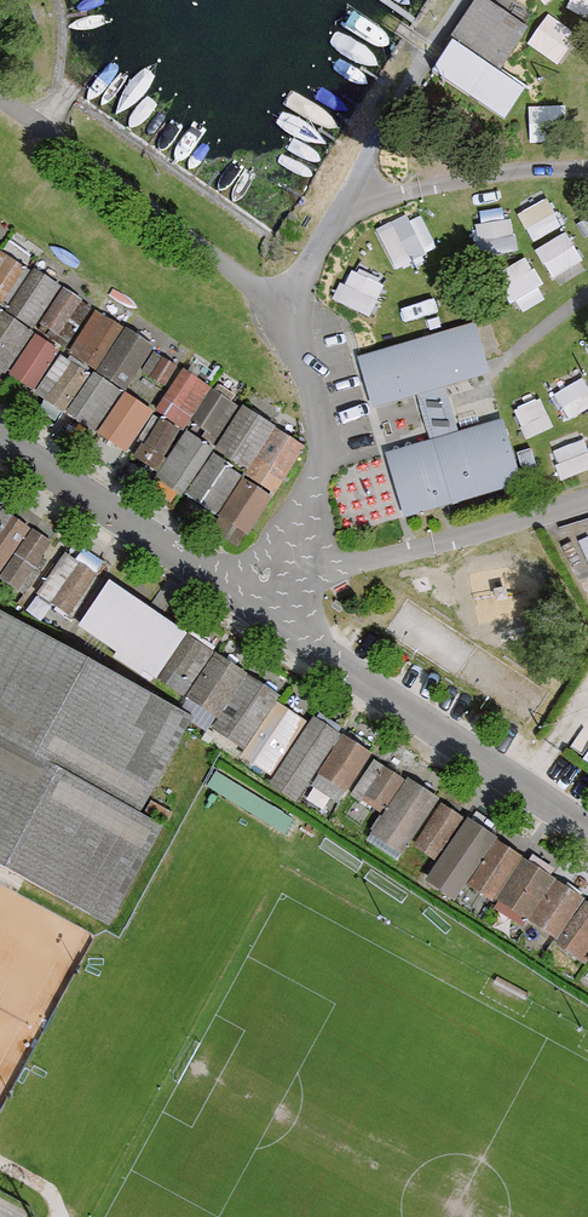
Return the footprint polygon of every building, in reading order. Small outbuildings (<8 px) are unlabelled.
[(484,0),(475,0),(432,70),(503,118),(522,90),(496,72),(525,29),(484,0)] [(587,14),(587,0),(572,0),(569,6),(587,14)] [(563,62),(582,32),(549,10),(529,40),(563,62)] [(532,236),(562,225),(551,196),(521,207),(532,236)] [(378,226),(395,263),(436,244),(419,207),(378,226)] [(475,222),(482,254),(519,247),(512,214),(475,222)] [(537,247),(555,276),(585,257),(566,227),(537,247)] [(0,253),(0,304),(5,307),(28,272),(0,253)] [(526,309),(550,287),(521,254),(496,276),(526,309)] [(354,258),(339,299),(375,312),(390,272),(354,258)] [(57,291),(28,272),(5,307),(28,323),(41,304),(46,307),(57,291)] [(89,308),(63,291),(43,322),(52,328),(48,336),(65,346),(89,308)] [(121,329),(95,313),(71,352),(96,368),(121,329)] [(5,315),(0,322),(0,366),(6,370),(31,333),(5,315)] [(473,328),(362,361),(375,404),(416,391),(420,405),(433,401),(448,396),(444,383),(486,371),(473,328)] [(150,349),(125,332),(98,371),(124,388),(150,349)] [(55,350),(37,338),(14,374),(32,386),(55,350)] [(142,371),(164,386),(176,367),(155,352),(142,371)] [(87,376),(60,358),(38,391),(64,409),(87,376)] [(209,389),(183,371),(157,410),(183,428),(209,389)] [(569,416),(587,406),(587,375),(587,373),(555,390),(569,416)] [(120,394),(94,376),(69,412),(96,430),(120,394)] [(238,407),(214,392),(193,422),(207,431),(202,438),(213,445),(238,407)] [(148,413),(126,398),(101,433),(123,449),(148,413)] [(246,469),(272,429),(243,410),(217,450),(246,469)] [(177,431),(153,416),(137,442),(142,445),(135,456),(156,469),(163,458),(161,457),(177,431)] [(455,423),(441,427),(427,432),(431,445),(390,457),(406,513),(518,481),(501,424),(459,436),(455,423)] [(207,445),(187,432),(159,472),(184,489),(206,458),(201,455),(207,445)] [(275,432),(248,475),(274,491),(301,448),(275,432)] [(244,478),(211,457),(188,494),(221,515),(242,482),(244,478)] [(247,531),(267,498),(242,482),(221,515),(247,531)] [(0,505),(0,572),(31,525),(0,505)] [(31,525),(0,572),(0,573),(28,592),(59,544),(31,525)] [(98,574),(66,553),(36,593),(70,615),(98,574)] [(191,633),(108,578),(78,622),(117,648),(161,677),(191,633)] [(109,925),(162,827),(140,815),(193,717),(0,612),(0,866),(25,880),(109,925)] [(219,652),(191,633),(161,677),(190,696),(219,652)] [(251,673),(219,652),(190,696),(222,718),(251,673)] [(285,696),(251,673),(222,718),(214,729),(248,751),(281,702),(285,696)] [(314,724),(281,702),(248,751),(243,758),(277,780),(314,724)] [(351,736),(320,716),(314,724),(277,780),(308,801),(326,774),(351,736)] [(380,755),(351,736),(326,774),(355,793),(379,756),(380,755)] [(406,775),(379,756),(355,793),(382,811),(406,775)] [(442,798),(406,775),(382,811),(370,829),(406,853),(412,843),(442,798)] [(469,816),(442,798),(412,843),(439,861),(469,816)] [(500,837),(469,816),(439,861),(429,876),(460,897),(472,879),(500,837)] [(526,854),(500,837),(472,879),(498,896),(526,854)] [(561,877),(526,854),(498,896),(533,919),(534,918),(561,877)] [(562,876),(561,877),(534,918),(564,938),(587,903),(587,893),(562,876)] [(564,938),(562,941),(587,958),(587,903),(564,938)]
